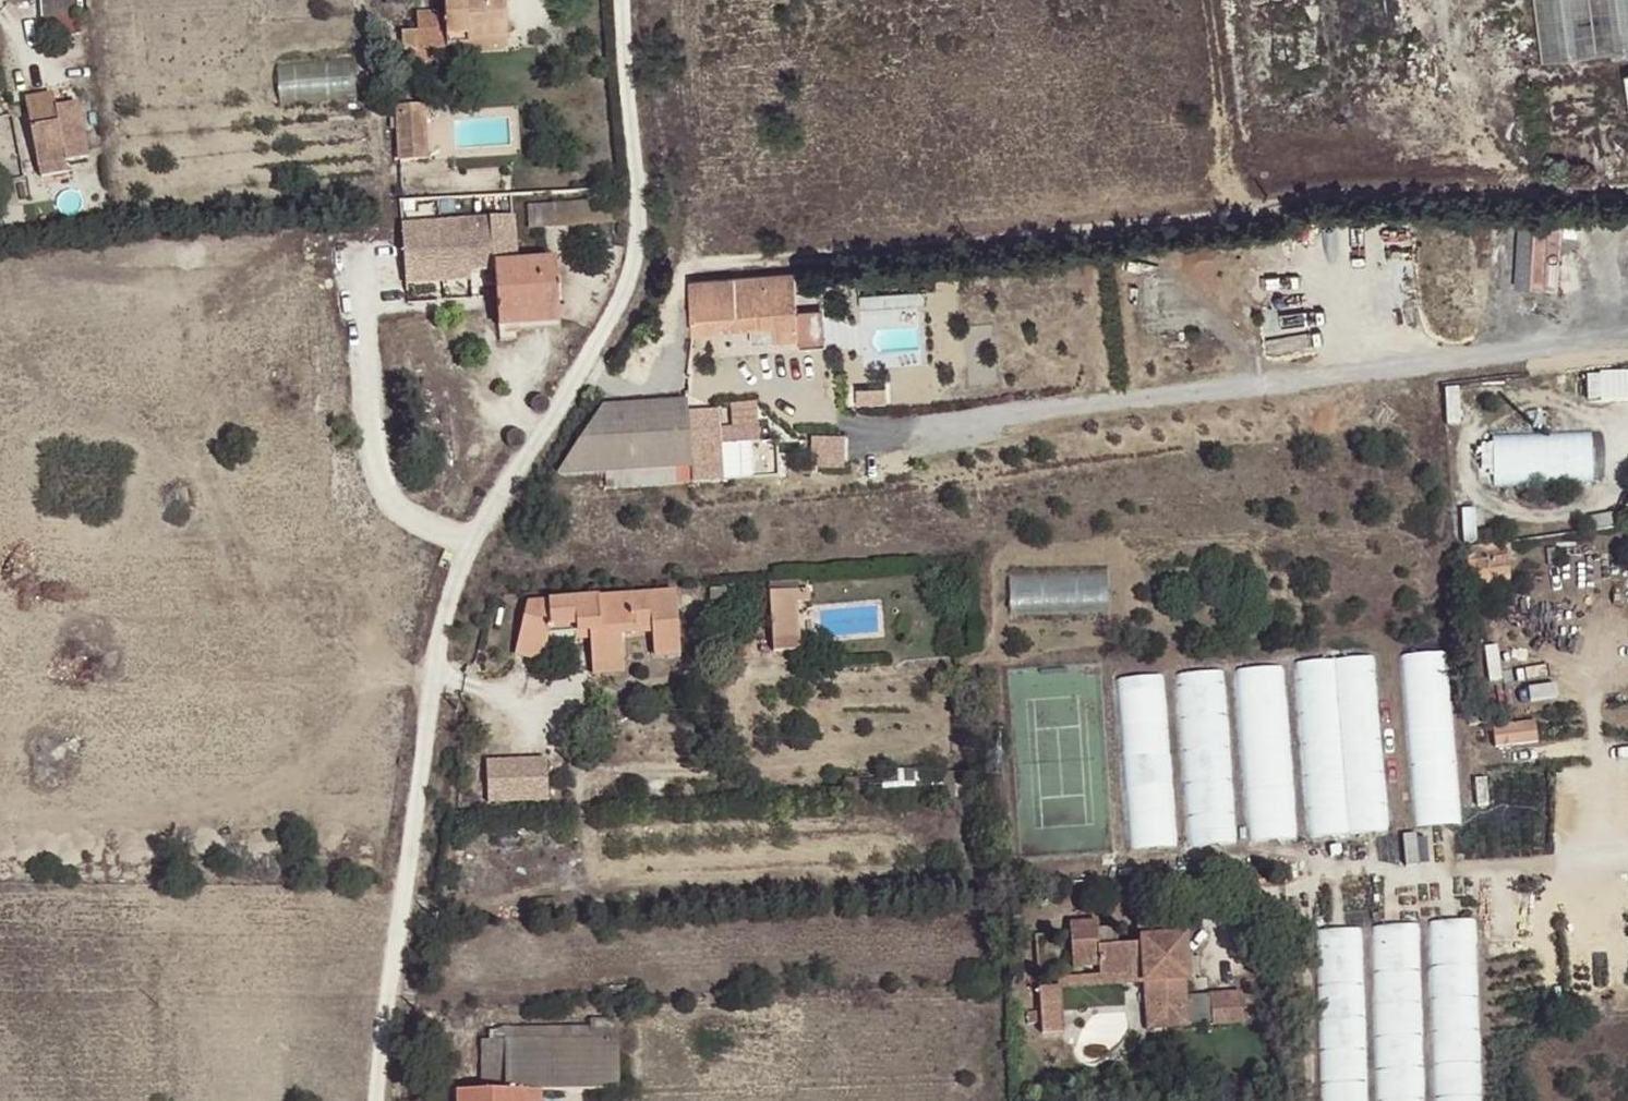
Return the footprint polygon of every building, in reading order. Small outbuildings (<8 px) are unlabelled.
[(41,1),(43,19),(74,16),(73,0),(55,0),(41,1)] [(419,56),(419,48),(437,47),(468,45),(469,40),(507,38),(504,0),(444,0),(445,13),(417,16),(418,32),(402,33),(403,56),(419,56)] [(1543,60),(1627,52),(1627,0),(1538,0),(1543,60)] [(508,53),(507,38),(469,40),(468,45),(469,55),(508,53)] [(419,48),(419,56),(420,63),(437,62),(437,47),(419,48)] [(356,54),(276,61),(281,105),(360,98),(356,54)] [(78,103),(56,108),(65,161),(88,157),(78,103)] [(423,107),(398,107),(401,161),(425,160),(423,107)] [(495,267),(496,285),(557,282),(556,262),(516,265),(514,230),(613,223),(612,201),(512,207),(513,220),(405,227),(409,273),(495,267)] [(1521,226),(1520,286),(1560,287),(1562,226),(1521,226)] [(800,340),(796,275),(691,284),(695,334),(721,332),(720,318),(762,315),(763,329),(775,328),(776,342),(800,340)] [(557,282),(496,285),(499,327),(521,326),(521,322),(560,319),(557,282)] [(720,318),(721,332),(763,329),(762,315),(720,318)] [(521,322),(521,326),(521,332),(561,329),(560,319),(521,322)] [(1627,396),(1627,369),(1591,371),(1593,398),(1627,396)] [(602,408),(571,456),(718,446),(718,444),(717,429),(716,411),(689,413),(688,403),(602,408)] [(757,428),(717,429),(718,444),(721,444),(758,442),(757,428)] [(1497,480),(1607,479),(1606,429),(1496,431),(1497,480)] [(814,467),(848,467),(849,434),(814,434),(814,467)] [(787,440),(782,440),(775,441),(777,473),(788,472),(787,440)] [(718,446),(571,456),(558,476),(605,473),(607,487),(719,479),(718,446)] [(1509,580),(1503,542),(1464,548),(1471,585),(1509,580)] [(1012,572),(1013,612),(1112,608),(1110,568),(1012,572)] [(799,581),(769,583),(774,651),(799,649),(796,607),(795,603),(807,602),(807,589),(799,590),(799,581)] [(726,589),(710,591),(710,599),(727,599),(726,589)] [(543,661),(550,635),(552,627),(576,626),(577,632),(589,632),(589,640),(591,666),(623,664),(622,656),(621,645),(621,636),(652,634),(654,656),(681,655),(677,593),(606,598),(528,604),(514,654),(543,661)] [(878,614),(877,607),(830,611),(825,616),(823,619),(822,623),(823,627),(825,630),(831,635),(873,632),(878,632),(879,629),(880,627),(880,625),(878,618),(878,614)] [(552,627),(550,635),(577,632),(576,626),(552,627)] [(589,632),(577,632),(578,641),(589,640),(589,632)] [(630,645),(621,645),(622,656),(631,656),(630,645)] [(1461,822),(1450,650),(1403,653),(1413,825),(1461,822)] [(1295,659),(1307,835),(1389,829),(1377,654),(1295,659)] [(1296,836),(1286,663),(1236,666),(1246,839),(1296,836)] [(623,671),(623,664),(591,666),(592,672),(623,671)] [(1129,848),(1176,845),(1164,673),(1118,676),(1129,848)] [(1497,726),(1497,741),(1532,741),(1532,727),(1497,726)] [(492,802),(553,799),(551,754),(489,757),(492,802)] [(1371,923),(1377,1100),(1483,1100),(1477,917),(1424,919),(1424,921),(1371,923)] [(1073,966),(1098,966),(1100,967),(1143,964),(1144,982),(1145,1010),(1166,1009),(1167,1028),(1185,1027),(1186,1025),(1212,1023),(1212,1026),(1243,1023),(1242,993),(1210,995),(1212,1003),(1185,1004),(1184,996),(1183,979),(1187,979),(1184,937),(1142,939),(1141,943),(1118,944),(1117,928),(1099,929),(1098,923),(1069,925),(1073,966)] [(1364,926),(1318,927),(1324,1100),(1369,1100),(1364,926)] [(1100,967),(1098,966),(1099,975),(1059,978),(1059,987),(1144,982),(1143,964),(1100,967)] [(1061,1033),(1059,987),(1039,988),(1040,1012),(1041,1023),(1041,1033),(1061,1033)] [(1210,995),(1184,996),(1185,1004),(1212,1003),(1210,995)] [(1166,1009),(1145,1010),(1147,1029),(1167,1028),(1166,1009)] [(1041,1023),(1040,1012),(1027,1012),(1027,1024),(1041,1023)] [(615,1089),(616,1089),(618,1021),(593,1022),(593,1026),(593,1040),(506,1041),(507,1087),(506,1091),(527,1091),(539,1091),(578,1090),(615,1089)] [(593,1040),(593,1026),(506,1027),(506,1031),(506,1041),(593,1040)] [(506,1041),(506,1031),(489,1031),(489,1041),(481,1042),(481,1087),(507,1087),(506,1041)] [(527,1091),(506,1091),(479,1092),(459,1092),(459,1100),(527,1100),(527,1091)] [(539,1091),(527,1091),(527,1100),(539,1100),(539,1091)]
